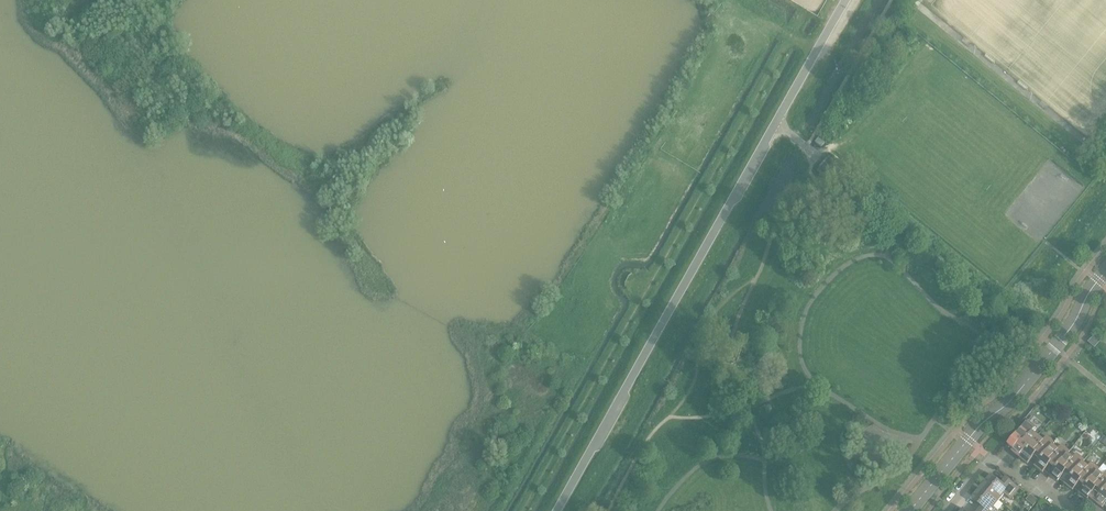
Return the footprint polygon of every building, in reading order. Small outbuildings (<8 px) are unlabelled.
[(818,138),(815,142),(821,147),(824,143),(818,138)] [(1020,458),(1038,436),(1033,431),(1036,427),(1028,421),(1008,445),(1009,445),(1014,449),(1012,451),(1020,458)] [(1035,467),(1053,444),(1055,442),(1047,436),(1043,440),(1038,436),(1020,458),(1028,464),(1030,462),(1035,467)] [(1050,475),(1068,453),(1070,451),(1062,445),(1059,449),(1053,444),(1035,467),(1043,473),(1045,471),(1050,475)] [(1065,484),(1083,462),(1085,460),(1077,454),(1073,458),(1068,453),(1050,475),(1058,482),(1060,480),(1065,484)] [(1080,493),(1098,471),(1100,469),(1092,462),(1088,466),(1083,462),(1065,484),(1073,491),(1075,489),(1080,493)] [(1105,488),(1105,472),(1103,475),(1098,471),(1080,493),(1088,499),(1090,497),(1095,502),(1105,488)] [(1019,488),(1006,478),(1002,483),(992,475),(982,487),(999,501),(1005,494),(1011,499),(1019,488)] [(999,501),(982,487),(972,499),(982,507),(979,510),(999,510),(994,507),(999,501)] [(1095,502),(1103,508),(1105,506),(1105,507),(1105,488),(1095,502)]
